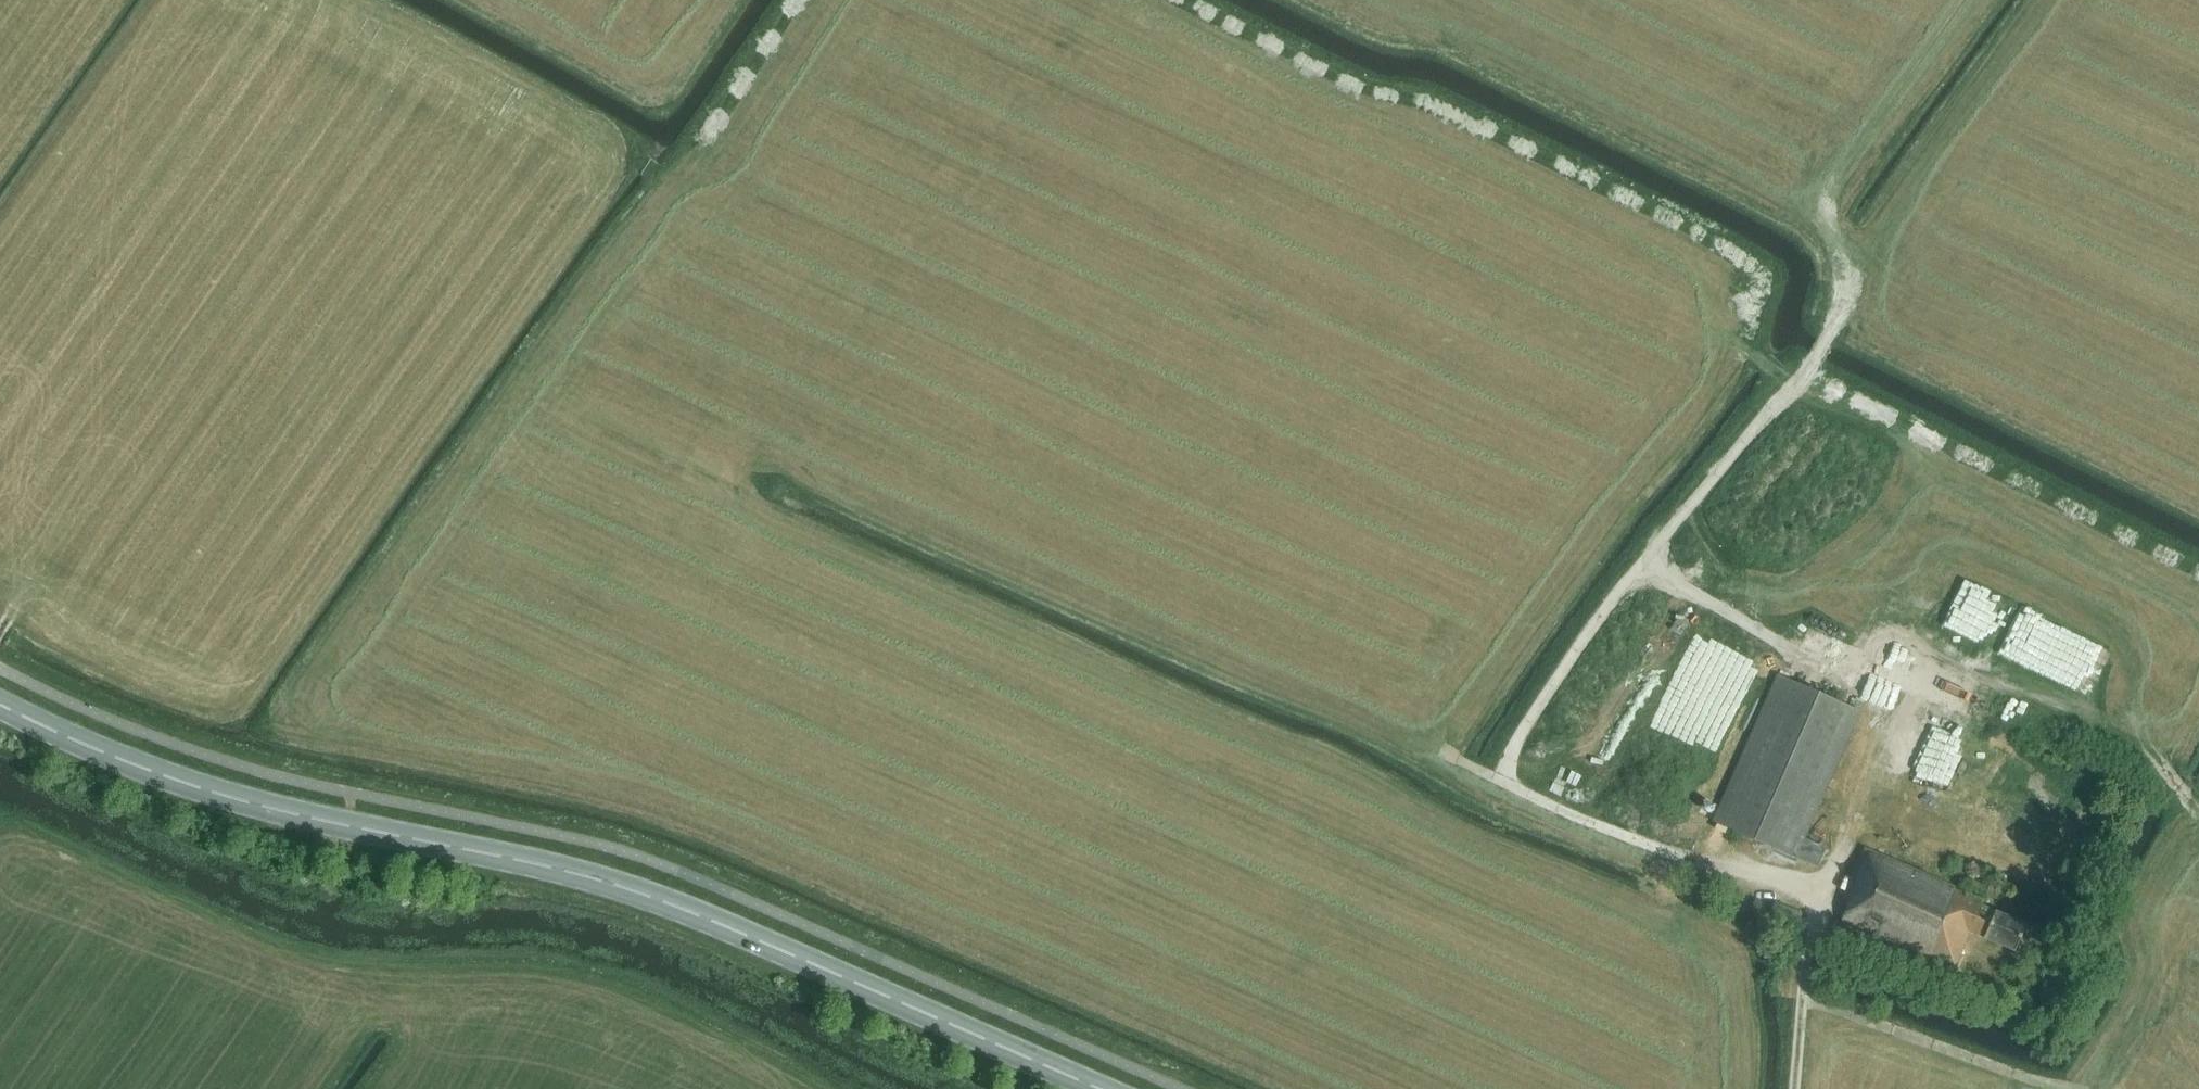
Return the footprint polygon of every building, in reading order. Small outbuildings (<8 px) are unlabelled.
[(1714,820),(1818,866),(1826,848),(1805,838),(1860,712),(1777,676),(1714,820)] [(1969,931),(2015,951),(2026,925),(1980,905),(1982,900),(1865,848),(1844,900),(1849,902),(1842,920),(1954,970),(1969,931)]
